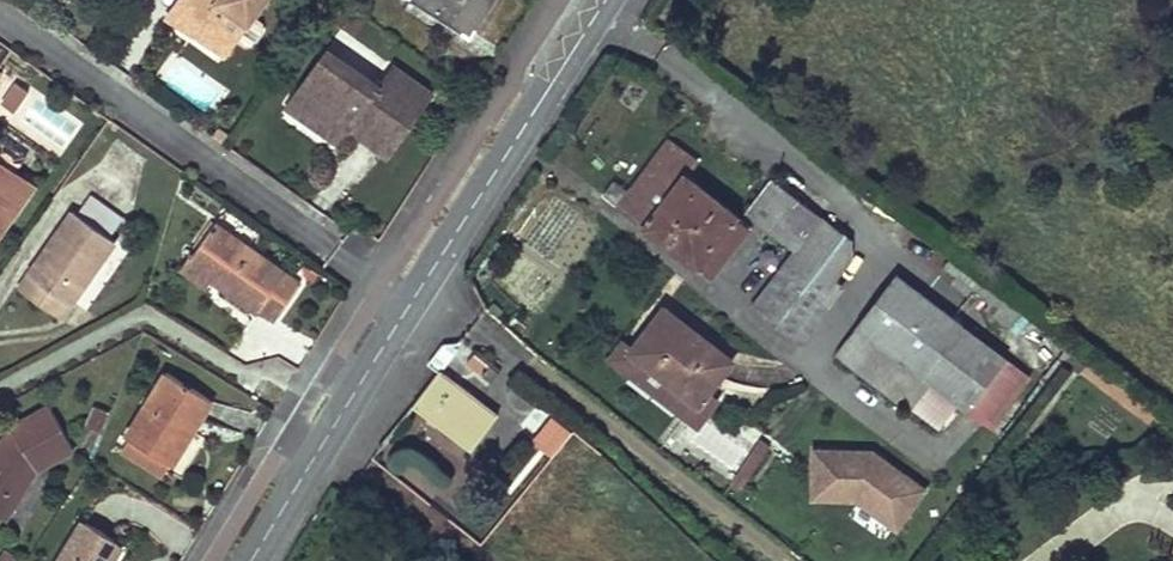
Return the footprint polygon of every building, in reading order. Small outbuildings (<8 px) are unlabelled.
[(180,3),(206,21),(198,34),(226,55),(237,40),(247,47),(255,46),(264,33),(263,26),(252,19),(265,0),(183,0),(180,3)] [(471,30),(490,0),(423,0),(471,30)] [(206,21),(180,3),(172,16),(198,34),(206,21)] [(351,129),(391,157),(434,94),(394,66),(380,86),(329,50),(295,98),(337,127),(345,116),(355,123),(351,129)] [(29,92),(17,84),(3,104),(14,113),(29,92)] [(337,127),(295,98),(288,108),(340,144),(351,129),(355,123),(345,116),(337,127)] [(217,139),(225,144),(231,136),(223,130),(217,139)] [(14,171),(25,155),(0,137),(0,138),(0,161),(14,171)] [(668,143),(620,207),(696,265),(720,234),(728,239),(744,220),(685,176),(695,163),(668,143)] [(32,184),(14,171),(0,161),(0,230),(32,184)] [(774,182),(749,215),(797,252),(755,306),(803,343),(828,311),(821,304),(832,290),(851,264),(850,240),(774,182)] [(76,215),(109,238),(122,219),(90,196),(76,215)] [(76,215),(73,212),(18,288),(59,318),(114,242),(109,238),(76,215)] [(216,223),(193,256),(195,258),(226,280),(221,286),(256,311),(259,308),(275,319),(301,283),(217,224),(216,223)] [(195,258),(193,256),(191,254),(182,266),(207,284),(211,279),(221,286),(226,280),(195,258)] [(897,277),(837,356),(910,411),(932,382),(967,407),(1004,358),(897,277)] [(832,290),(821,304),(828,311),(840,296),(832,290)] [(664,308),(631,351),(698,403),(732,360),(664,308)] [(468,331),(452,353),(492,384),(508,361),(468,331)] [(1076,348),(1065,361),(1080,372),(1090,358),(1076,348)] [(698,403),(631,351),(617,369),(684,421),(698,403)] [(1004,358),(967,407),(984,420),(1022,371),(1004,358)] [(159,457),(171,464),(192,429),(211,399),(165,372),(125,436),(129,439),(123,448),(153,467),(159,457)] [(439,372),(418,400),(453,428),(449,434),(471,450),(498,416),(439,372)] [(993,433),(1005,440),(1050,381),(1039,373),(993,433)] [(5,520),(35,471),(73,451),(50,407),(8,429),(0,442),(0,517),(5,520)] [(1162,431),(1172,440),(1172,421),(1171,419),(1162,431)] [(855,509),(905,525),(920,480),(867,463),(821,449),(806,493),(855,509)] [(59,560),(111,560),(121,545),(83,522),(59,560)] [(28,557),(11,548),(3,560),(25,560),(28,557)]
